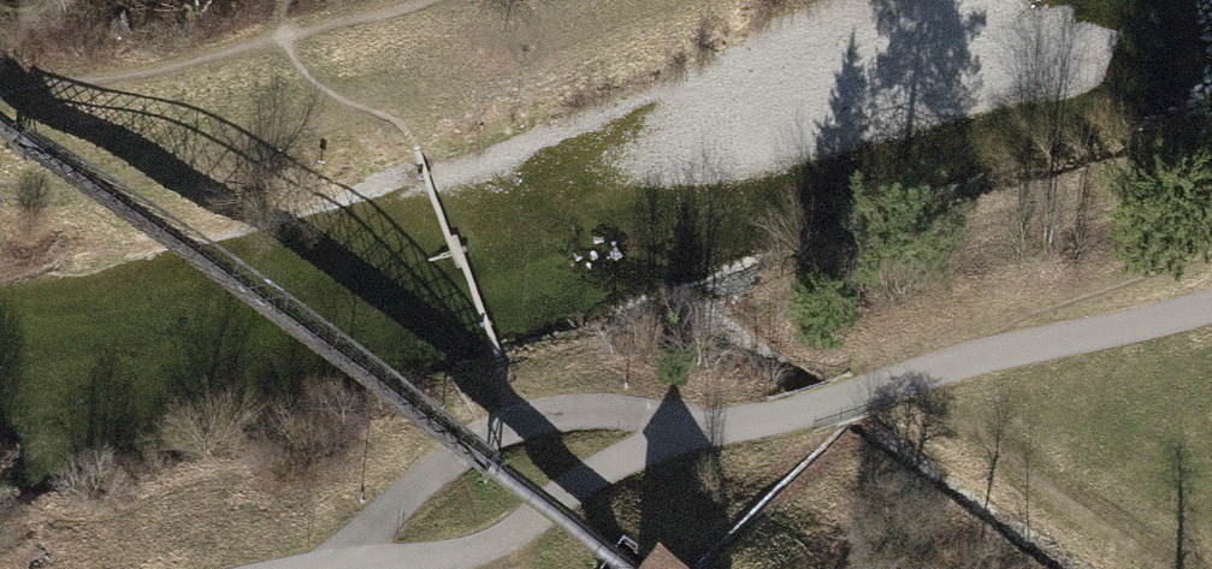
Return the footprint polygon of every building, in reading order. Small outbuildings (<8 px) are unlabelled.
[(661,553),(651,568),(686,568),(661,553)]
